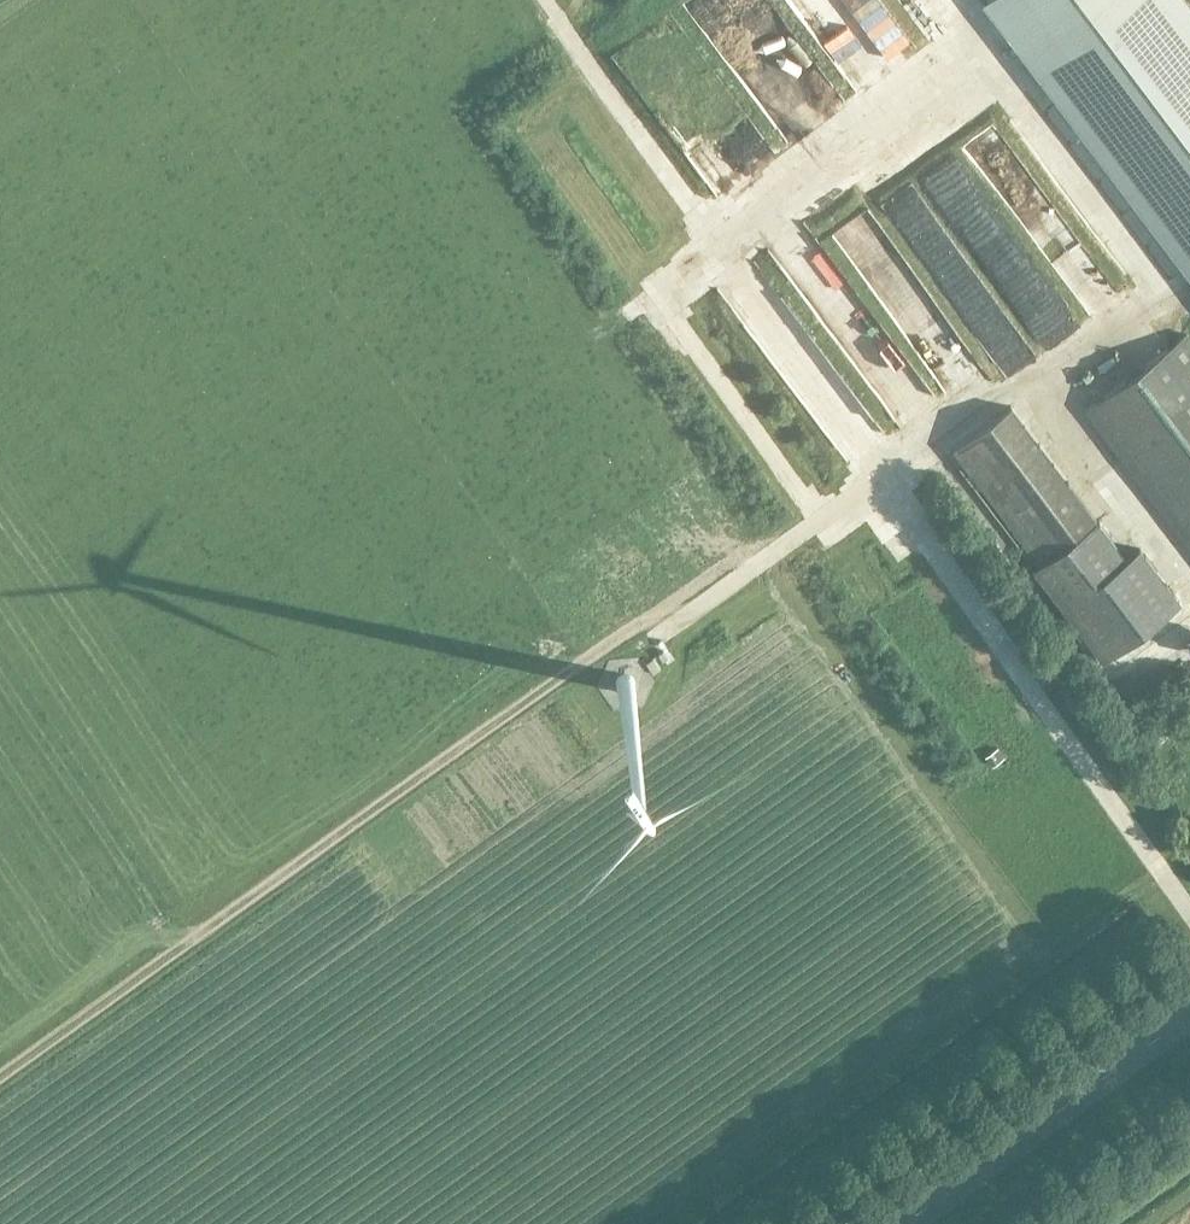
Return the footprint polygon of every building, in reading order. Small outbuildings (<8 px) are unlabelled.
[(809,81),(772,7),(753,17),(744,0),(743,0),(731,6),(736,14),(720,22),(730,43),(724,46),(755,108),(809,81)] [(1187,0),(985,0),(983,1),(1189,275),(1189,4),(1187,0)] [(637,63),(718,214),(781,180),(727,82),(717,88),(689,36),(637,63)] [(958,222),(973,214),(949,167),(933,175),(958,222)] [(943,252),(916,183),(895,192),(922,261),(943,252)] [(1089,297),(1104,285),(1051,221),(1036,233),(1089,297)] [(848,233),(877,290),(899,279),(871,222),(848,233)] [(1119,270),(1131,282),(1151,260),(1139,249),(1119,270)] [(667,279),(683,262),(673,253),(657,270),(667,279)] [(717,288),(838,456),(861,439),(866,446),(845,461),(853,472),(888,446),(803,328),(802,329),(753,262),(717,288)] [(1187,335),(1186,334),(1086,410),(1087,411),(1189,547),(1189,340),(1187,335)] [(1033,568),(1099,655),(1177,597),(1140,548),(1126,558),(1011,406),(953,449),(1039,564),(1033,568)] [(611,683),(621,696),(634,687),(624,674),(611,683)]
